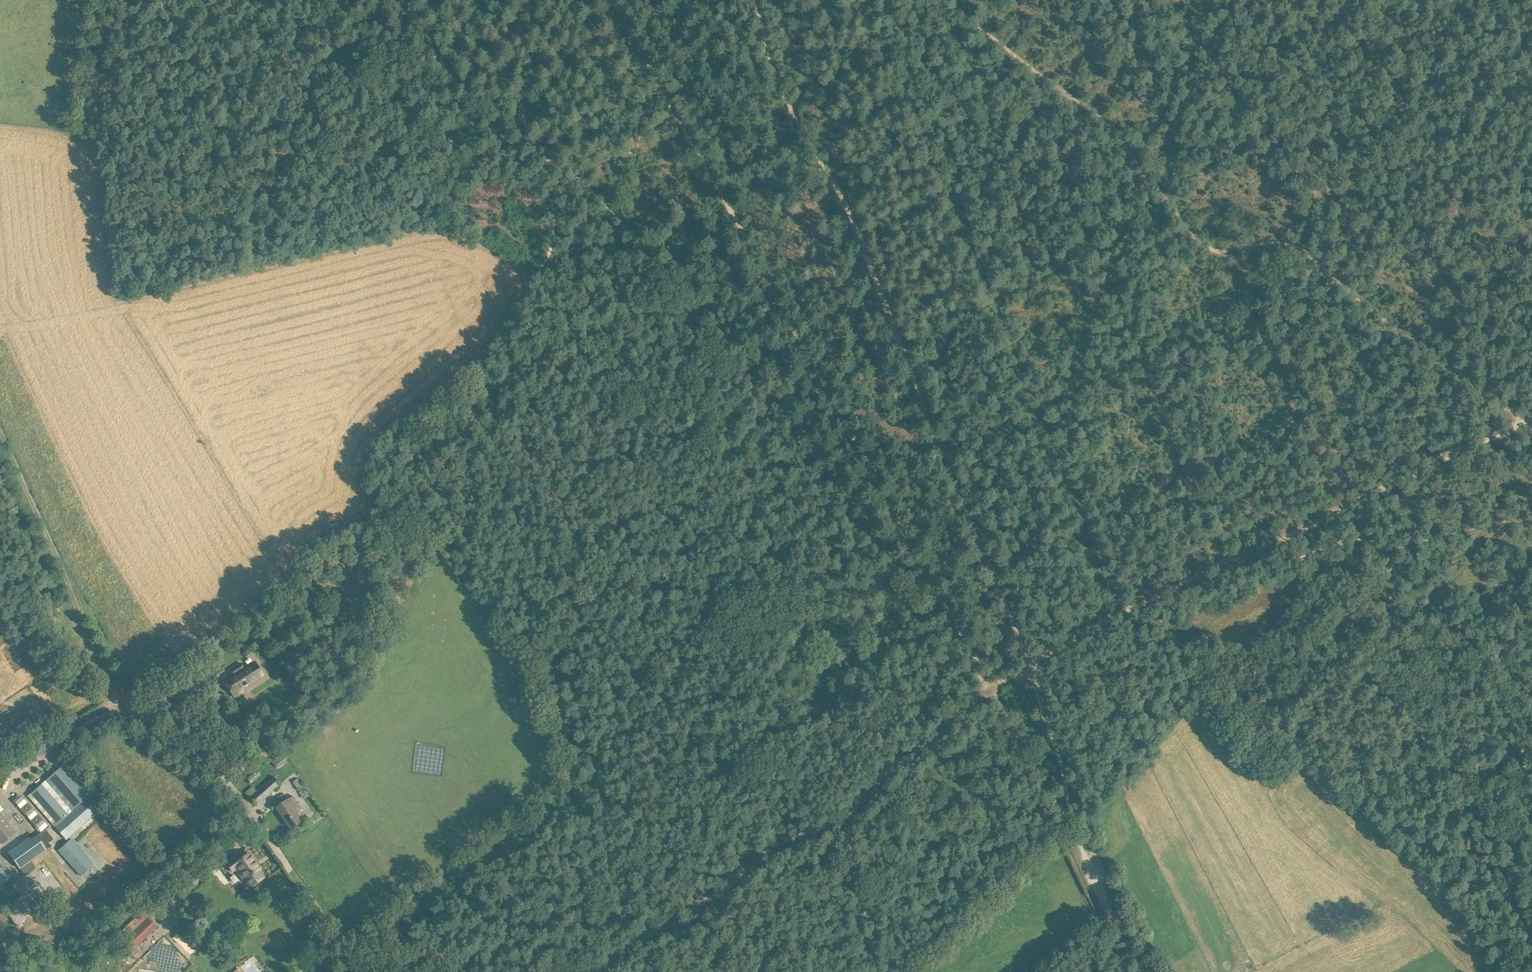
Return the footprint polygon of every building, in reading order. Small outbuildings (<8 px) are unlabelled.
[(230,677),(224,681),(234,696),(242,691),(240,689),(247,685),(245,681),(251,677),(252,678),(260,673),(253,663),(244,669),(241,665),(232,671),(234,675),(233,676),(230,677)] [(242,720),(235,708),(229,712),(236,724),(242,720)] [(266,743),(251,752),(255,759),(270,749),(266,743)] [(285,761),(279,753),(270,760),(276,768),(285,761)] [(72,772),(65,763),(28,796),(67,840),(99,811),(87,798),(91,794),(72,772)] [(272,775),(261,786),(259,784),(254,788),(252,786),(245,793),(257,805),(280,783),(272,775)] [(304,787),(298,778),(293,782),(299,790),(304,787)] [(303,809),(293,795),(276,807),(290,828),(300,821),(295,814),(303,809)] [(2,844),(16,832),(0,812),(0,842),(2,844)] [(47,825),(40,817),(33,822),(41,831),(47,825)] [(28,838),(9,854),(16,861),(22,869),(26,875),(36,867),(31,862),(51,846),(48,842),(53,838),(45,829),(38,834),(30,841),(28,838)] [(93,865),(71,840),(58,851),(80,876),(93,865)] [(234,858),(227,863),(232,871),(237,868),(245,878),(244,879),(245,880),(246,879),(250,885),(249,886),(250,887),(256,882),(257,884),(262,880),(261,879),(263,877),(257,870),(260,868),(249,853),(237,862),(234,858)] [(9,880),(0,869),(0,888),(9,880)] [(19,892),(9,880),(0,888),(0,900),(5,905),(19,892)] [(23,895),(5,909),(17,926),(34,912),(23,895)] [(148,918),(126,939),(133,946),(155,925),(148,918)]
